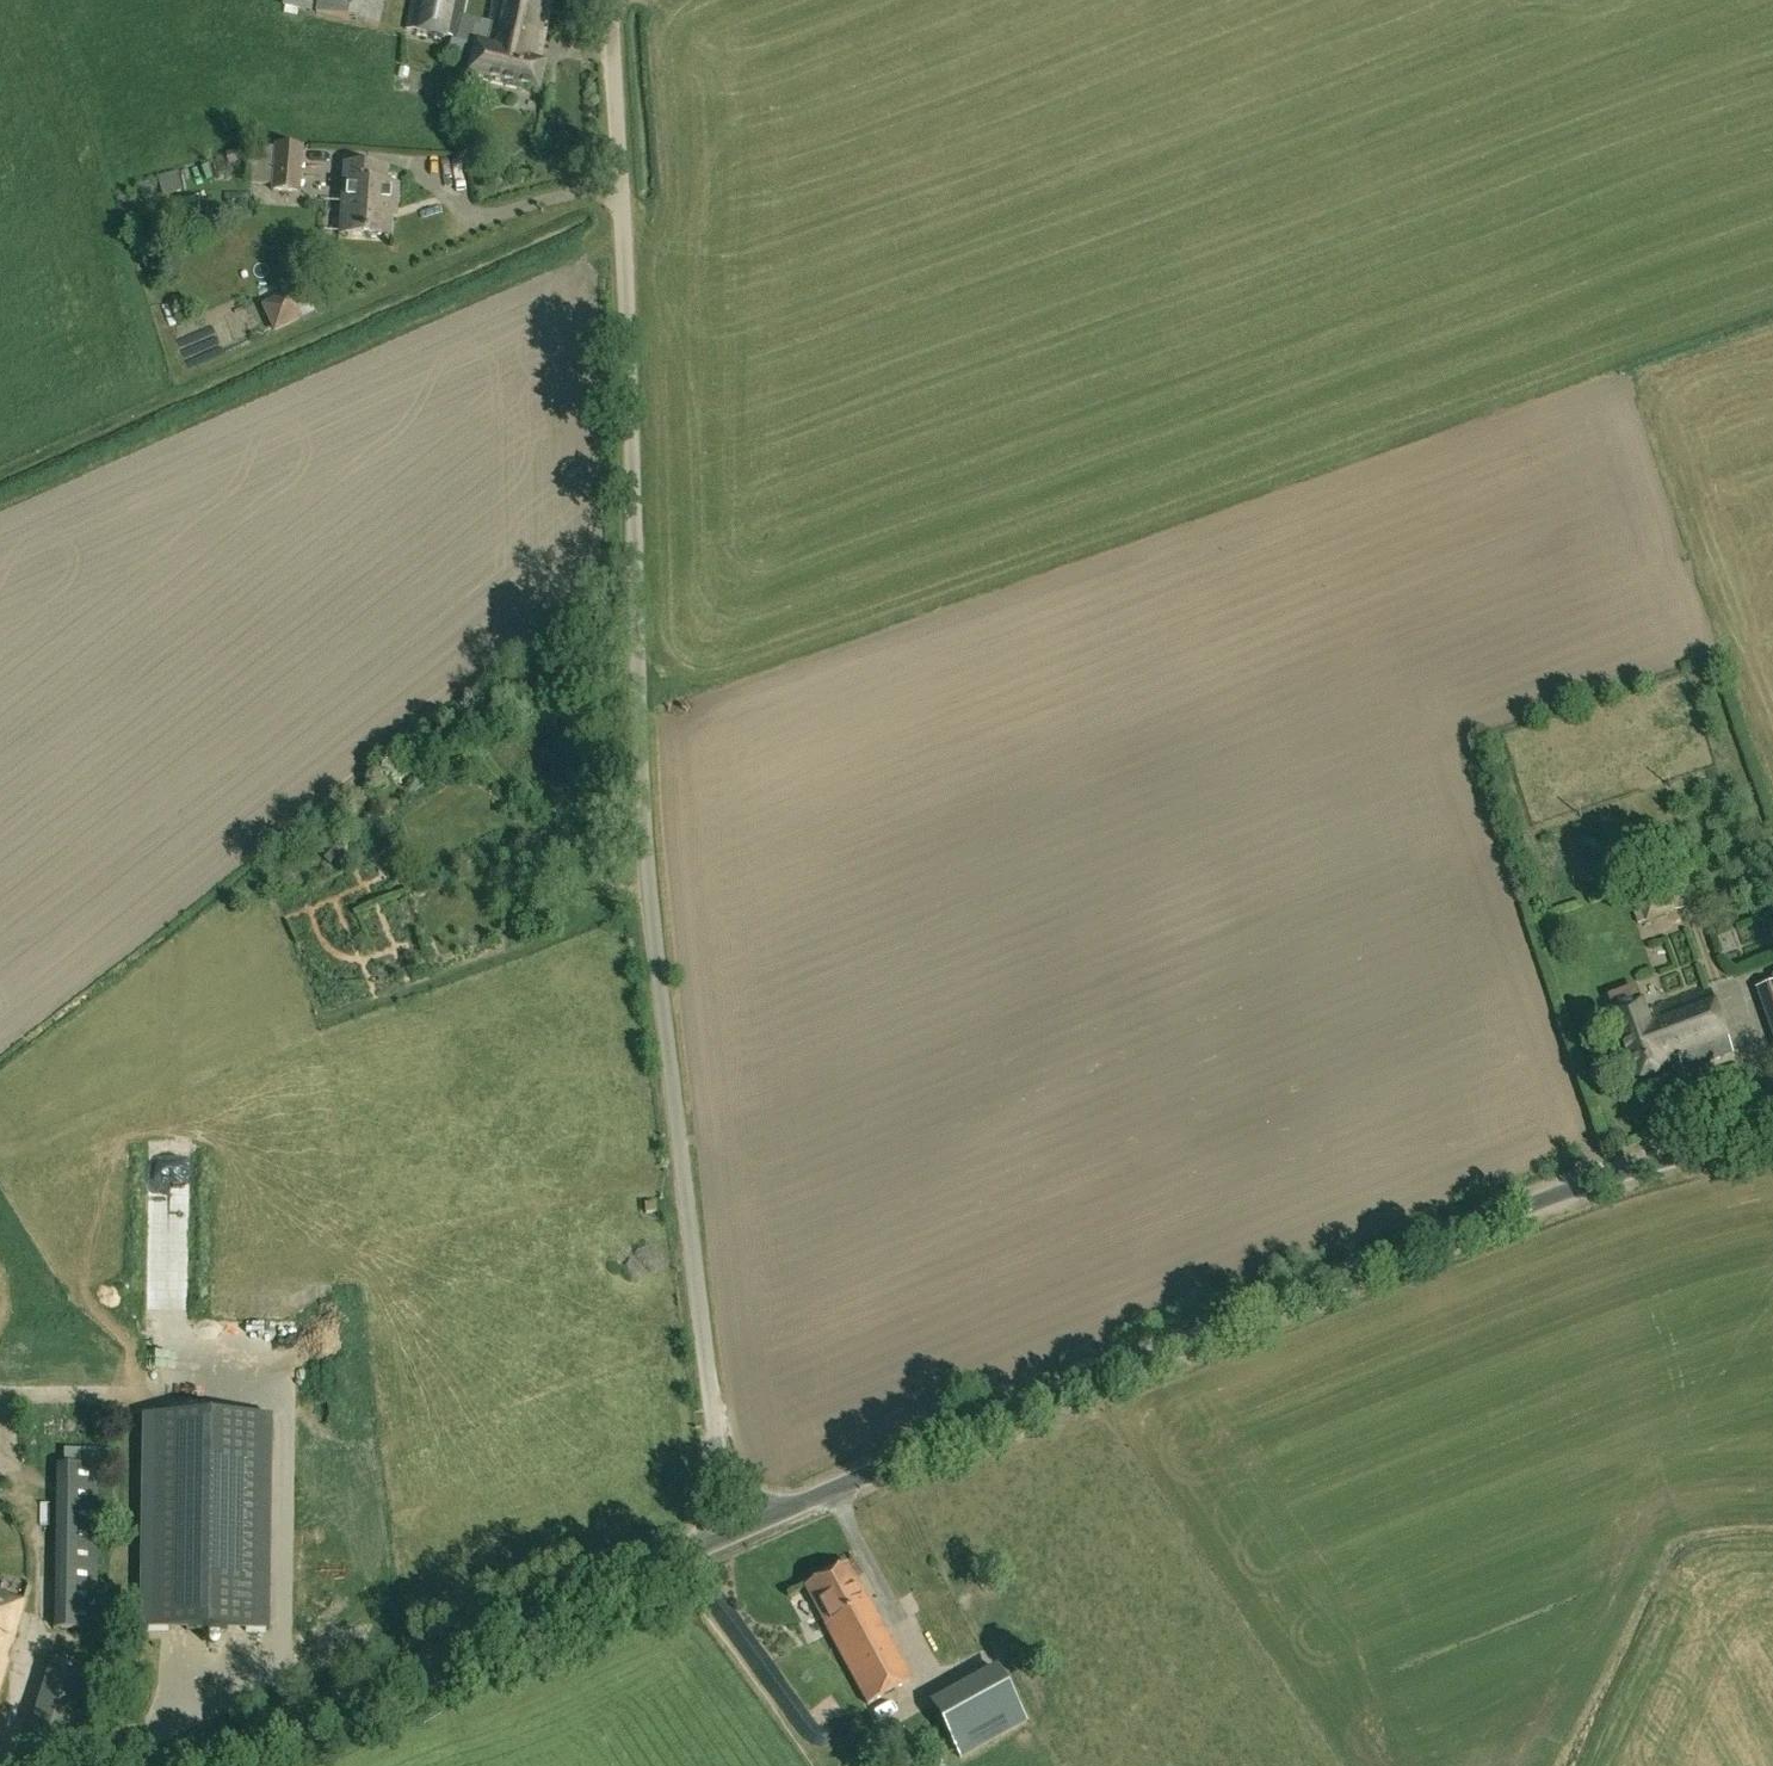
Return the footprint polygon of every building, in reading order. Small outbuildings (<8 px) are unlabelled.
[(285,5),(313,12),(316,0),(286,0),(285,5)] [(381,24),(386,0),(321,0),(319,12),(381,24)] [(448,37),(446,46),(461,49),(462,44),(477,48),(470,76),(541,91),(547,65),(540,63),(554,0),(496,0),(491,23),(465,18),(468,0),(415,0),(409,28),(448,37)] [(277,144),(276,148),(256,147),(253,183),(273,185),(273,190),(301,193),(307,148),(277,144)] [(242,149),(226,154),(231,165),(246,160),(242,149)] [(343,233),(391,237),(393,207),(398,207),(400,187),(387,185),(388,169),(348,166),(343,233)] [(206,170),(199,180),(214,192),(222,183),(206,170)] [(275,333),(302,320),(290,293),(289,293),(283,281),(259,293),(263,303),(262,304),(275,333)] [(1675,873),(1630,887),(1640,924),(1686,909),(1675,873)] [(1681,1073),(1735,1054),(1714,992),(1650,1014),(1647,1002),(1617,1012),(1642,1086),(1681,1073)] [(265,1392),(141,1390),(137,1629),(261,1631),(265,1392)] [(101,1451),(66,1451),(66,1464),(58,1465),(56,1628),(97,1629),(101,1451)] [(868,1704),(912,1680),(870,1601),(869,1602),(848,1563),(806,1585),(827,1624),(826,1625),(868,1704)] [(0,1592),(0,1684),(24,1599),(0,1592)] [(54,1660),(30,1734),(67,1745),(90,1672),(54,1660)] [(999,1666),(931,1704),(963,1759),(1029,1722),(999,1666)]
